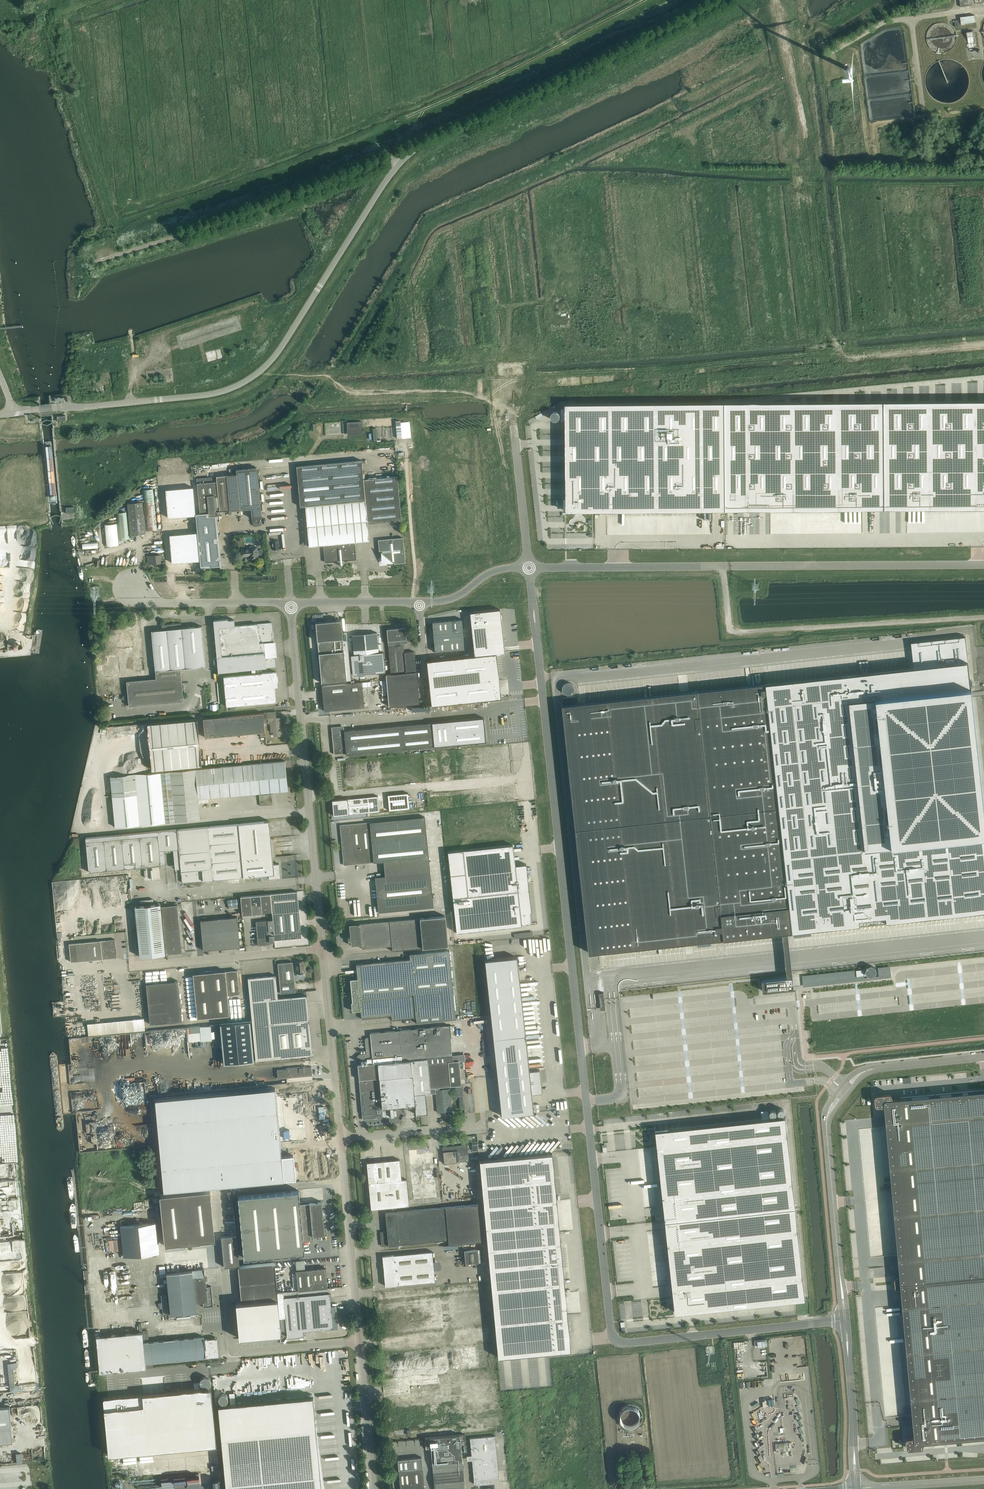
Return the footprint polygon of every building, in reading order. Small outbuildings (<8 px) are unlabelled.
[(955,27),(961,26),(961,23),(975,22),(975,15),(960,17),(961,20),(954,20),(955,27)] [(725,403),(726,510),(983,508),(983,401),(725,403)] [(565,409),(561,409),(561,421),(566,421),(566,511),(726,510),(725,510),(725,403),(565,404),(565,409)] [(398,438),(401,438),(408,437),(407,434),(411,434),(410,422),(400,422),(400,421),(396,421),(398,438)] [(351,435),(362,435),(362,422),(348,422),(348,427),(351,427),(351,435)] [(300,506),(305,506),(309,546),(324,545),(325,562),(356,559),(354,542),(369,541),(367,523),(401,520),(397,476),(363,479),(361,460),(296,466),(300,506)] [(200,513),(195,514),(201,567),(221,565),(216,511),(217,511),(217,515),(220,515),(219,506),(229,505),(230,510),(251,508),(252,518),(253,518),(253,521),(252,522),(254,526),(257,524),(258,525),(262,524),(260,520),(260,518),(262,517),(257,467),(252,468),(236,469),(237,479),(197,483),(200,513)] [(193,488),(165,490),(168,518),(195,515),(193,488)] [(152,489),(142,490),(146,529),(156,528),(152,489)] [(127,504),(130,530),(130,535),(145,534),(145,529),(142,502),(127,504)] [(129,538),(129,533),(126,512),(115,513),(118,540),(129,538)] [(197,532),(170,535),(172,563),(191,561),(200,560),(197,532)] [(382,552),(381,552),(381,560),(382,560),(385,562),(385,563),(393,562),(393,561),(394,561),(394,563),(405,562),(403,538),(378,540),(379,551),(382,551),(382,552)] [(249,549),(242,549),(242,556),(248,556),(248,555),(250,555),(250,558),(258,558),(258,553),(259,553),(260,555),(262,554),(263,553),(263,551),(261,549),(260,550),(258,551),(257,551),(257,547),(253,548),(253,547),(252,546),(251,546),(250,547),(250,548),(249,548),(249,549)] [(148,564),(160,562),(160,555),(148,556),(148,564)] [(500,609),(470,612),(474,656),(496,653),(504,652),(500,609)] [(213,620),(217,663),(218,672),(252,669),(252,674),(223,677),(226,706),(276,702),(275,687),(278,687),(276,672),(262,673),(255,674),(255,669),(276,667),(272,622),(235,626),(234,619),(228,620),(228,619),(213,620)] [(462,619),(432,622),(434,652),(465,649),(462,619)] [(316,623),(317,641),(321,683),(346,680),(351,680),(347,631),(342,632),(341,621),(340,620),(316,623)] [(184,701),(181,668),(200,666),(206,666),(202,626),(182,628),(181,623),(166,624),(167,629),(151,630),(155,671),(156,678),(126,681),(129,706),(184,701)] [(387,629),(390,663),(391,674),(386,674),(389,706),(420,703),(417,672),(416,672),(414,651),(404,652),(403,643),(407,642),(406,627),(387,629)] [(136,672),(144,672),(142,642),(137,642),(137,639),(133,639),(132,632),(122,633),(123,641),(117,641),(117,647),(134,646),(136,672)] [(379,652),(377,632),(356,634),(352,635),(354,654),(351,655),(353,675),(385,672),(384,652),(379,652)] [(563,705),(589,953),(783,932),(787,977),(762,980),(762,981),(764,981),(765,989),(763,989),(763,991),(794,988),(793,976),(788,932),(793,931),(983,910),(983,805),(971,686),(965,636),(911,642),(914,667),(766,683),(576,703),(575,696),(563,697),(564,705),(563,705)] [(474,656),(426,661),(431,705),(501,698),(501,697),(499,680),(496,653),(474,656)] [(108,656),(109,664),(101,665),(101,669),(100,669),(101,685),(105,684),(104,680),(111,680),(111,675),(120,674),(118,655),(108,656)] [(573,681),(563,685),(566,695),(577,691),(573,681)] [(364,707),(364,702),(362,682),(322,686),(324,711),(364,707)] [(271,712),(264,713),(265,723),(269,722),(270,722),(271,732),(275,732),(276,736),(277,736),(282,736),(281,718),(276,718),(276,712),(271,712)] [(213,718),(203,718),(205,737),(215,736),(260,732),(260,737),(266,737),(263,713),(213,718)] [(484,718),(432,722),(434,747),(486,742),(484,718)] [(152,770),(202,765),(197,719),(147,724),(152,770)] [(341,726),(331,727),(334,754),(346,753),(346,755),(424,748),(434,747),(432,722),(344,731),(342,731),(341,726)] [(195,769),(109,777),(111,797),(114,827),(139,825),(166,822),(200,819),(198,799),(288,791),(285,761),(280,761),(195,769)] [(259,795),(260,806),(273,805),(272,794),(259,795)] [(378,796),(333,800),(334,815),(333,815),(334,815),(379,811),(378,796)] [(378,912),(383,911),(434,907),(425,816),(340,825),(341,835),(343,835),(345,859),(343,860),(344,865),(384,861),(385,876),(375,877),(378,912)] [(208,826),(177,829),(182,882),(213,880),(269,874),(269,878),(275,878),(280,877),(279,863),(273,864),(269,821),(264,821),(208,826)] [(176,829),(86,838),(89,872),(161,865),(161,864),(165,864),(164,850),(173,849),(175,869),(180,868),(178,848),(176,829)] [(513,845),(448,852),(457,932),(521,925),(521,924),(531,923),(530,912),(531,911),(531,910),(530,910),(527,882),(529,881),(529,878),(526,878),(525,866),(526,866),(526,864),(515,865),(513,845)] [(273,920),(274,931),(274,940),(301,938),(301,931),(297,891),(270,894),(272,912),(273,920)] [(270,894),(260,895),(262,913),(272,912),(270,894)] [(260,895),(250,896),(252,913),(262,913),(260,895)] [(252,913),(250,896),(240,897),(242,914),(252,913)] [(161,904),(135,906),(140,956),(165,954),(165,949),(161,904)] [(161,906),(166,949),(166,954),(182,952),(177,905),(161,906)] [(445,916),(349,924),(351,937),(348,937),(348,940),(351,940),(351,945),(361,944),(362,948),(392,946),(392,951),(448,945),(445,916)] [(200,920),(203,945),(203,950),(240,947),(237,917),(200,920)] [(269,932),(268,920),(256,921),(258,945),(270,944),(272,942),(272,941),(275,941),(274,940),(274,931),(269,932)] [(115,939),(76,943),(69,943),(70,962),(116,957),(115,939)] [(351,1002),(352,1011),(360,1010),(361,1019),(391,1016),(392,1020),(416,1018),(416,1023),(444,1020),(456,1019),(449,950),(410,954),(410,959),(356,964),(357,978),(350,979),(352,1002),(351,1002)] [(517,957),(485,960),(501,1110),(502,1116),(534,1112),(532,1094),(542,1093),(541,1086),(540,1086),(540,1083),(541,1083),(540,1069),(529,1071),(517,957)] [(295,962),(297,976),(305,976),(304,961),(295,962)] [(293,962),(278,963),(280,993),(295,992),(293,962)] [(891,966),(868,968),(869,978),(892,976),(891,966)] [(237,970),(225,971),(228,995),(239,994),(237,970)] [(228,995),(225,971),(193,974),(197,1018),(229,1015),(228,995)] [(840,972),(803,974),(804,985),(839,983),(838,977),(841,977),(840,972)] [(248,978),(248,983),(256,1060),(312,1055),(307,995),(278,998),(276,975),(248,978)] [(182,1021),(180,1005),(178,981),(146,984),(150,1024),(182,1021)] [(144,1018),(133,1019),(134,1031),(145,1030),(144,1018)] [(220,1024),(224,1064),(254,1061),(250,1022),(220,1024)] [(211,1025),(200,1026),(201,1041),(212,1039),(211,1025)] [(402,1060),(427,1057),(452,1055),(449,1025),(420,1028),(370,1033),(371,1038),(367,1038),(365,1040),(366,1053),(359,1054),(357,1056),(357,1059),(401,1055),(402,1060)] [(465,1054),(427,1058),(430,1093),(435,1092),(435,1090),(444,1089),(443,1086),(456,1085),(457,1093),(463,1093),(462,1084),(461,1085),(459,1061),(465,1060),(465,1054)] [(427,1058),(410,1060),(414,1100),(415,1105),(416,1114),(418,1114),(428,1113),(426,1095),(425,1093),(430,1093),(427,1058)] [(414,1100),(410,1060),(377,1063),(357,1064),(363,1119),(394,1116),(393,1107),(405,1106),(415,1105),(414,1100)] [(312,1075),(311,1067),(303,1068),(303,1069),(301,1069),(300,1067),(287,1068),(287,1069),(277,1070),(278,1078),(312,1075)] [(275,1088),(155,1099),(164,1190),(295,1178),(293,1155),(281,1156),(275,1088)] [(435,1092),(437,1112),(452,1111),(450,1089),(444,1089),(435,1090),(435,1092)] [(875,1097),(875,1103),(878,1106),(882,1106),(884,1108),(899,1273),(897,1276),(895,1279),(895,1283),(983,1275),(983,1090),(895,1098),(892,1096),(889,1093),(877,1094),(875,1097)] [(486,1098),(486,1111),(495,1110),(495,1105),(490,1105),(490,1098),(486,1098)] [(762,1119),(656,1130),(666,1221),(796,1207),(786,1116),(770,1118),(769,1110),(761,1111),(762,1119)] [(18,1162),(17,1143),(12,1143),(12,1145),(6,1145),(6,1150),(0,1150),(0,1164),(18,1162)] [(467,1144),(442,1147),(443,1152),(444,1163),(457,1162),(459,1162),(465,1161),(464,1158),(469,1158),(468,1155),(468,1149),(467,1144)] [(552,1153),(479,1160),(498,1357),(570,1350),(567,1316),(565,1293),(564,1282),(560,1248),(561,1248),(559,1232),(556,1200),(552,1153)] [(406,1179),(401,1179),(399,1159),(367,1162),(371,1209),(409,1205),(406,1179)] [(160,1195),(164,1240),(165,1245),(180,1244),(180,1249),(200,1247),(200,1242),(215,1240),(214,1235),(210,1190),(160,1195)] [(244,1258),(299,1252),(304,1252),(303,1241),(311,1240),(311,1236),(325,1235),(322,1202),(309,1203),(309,1204),(300,1205),(298,1190),(238,1196),(244,1258)] [(482,1241),(478,1204),(385,1213),(387,1231),(380,1232),(381,1246),(448,1240),(449,1245),(482,1241)] [(796,1207),(666,1221),(676,1312),(805,1298),(805,1295),(796,1207)] [(8,1221),(0,1221),(0,1237),(9,1237),(8,1221)] [(156,1222),(120,1226),(123,1256),(159,1253),(156,1222)] [(224,1267),(239,1265),(236,1235),(221,1236),(224,1267)] [(478,1262),(477,1249),(469,1249),(469,1248),(464,1248),(466,1263),(478,1262)] [(385,1286),(435,1281),(432,1251),(382,1256),(385,1286)] [(274,1263),(238,1266),(241,1302),(246,1302),(278,1299),(277,1292),(274,1263)] [(296,1273),(292,1274),(294,1291),(298,1290),(327,1288),(326,1268),(296,1270),(296,1273)] [(204,1269),(165,1273),(166,1283),(206,1279),(206,1276),(205,1276),(205,1272),(205,1270),(204,1269)] [(895,1283),(895,1286),(898,1289),(901,1291),(914,1434),(912,1437),(908,1437),(906,1440),(906,1446),(910,1448),(921,1447),(924,1444),(926,1442),(983,1436),(983,1275),(895,1283)] [(206,1279),(166,1283),(169,1316),(196,1313),(195,1303),(203,1302),(203,1307),(213,1306),(211,1286),(206,1286),(206,1279)] [(294,1291),(277,1292),(278,1299),(279,1318),(285,1317),(287,1337),(304,1336),(303,1331),(328,1328),(328,1330),(338,1329),(336,1306),(331,1307),(329,1288),(327,1288),(298,1290),(294,1291)] [(161,1302),(159,1302),(159,1309),(162,1308),(162,1314),(168,1314),(167,1294),(161,1295),(161,1302)] [(238,1303),(236,1303),(239,1338),(281,1334),(279,1318),(278,1299),(246,1302),(241,1302),(238,1303)] [(219,1356),(217,1342),(217,1338),(205,1339),(206,1350),(205,1350),(204,1337),(143,1342),(142,1332),(96,1336),(100,1372),(147,1368),(152,1367),(151,1362),(219,1356)] [(103,1399),(108,1455),(216,1445),(211,1388),(200,1389),(199,1382),(193,1382),(194,1389),(165,1392),(143,1394),(105,1397),(104,1398),(103,1399)] [(218,1405),(226,1488),(321,1488),(312,1396),(236,1403),(235,1392),(229,1393),(230,1404),(218,1405)] [(13,1441),(10,1406),(0,1407),(0,1442),(13,1441)] [(640,1415),(640,1414),(640,1413),(640,1411),(639,1410),(637,1408),(636,1407),(635,1406),(633,1406),(632,1406),(630,1406),(629,1406),(627,1407),(626,1409),(625,1410),(624,1411),(623,1413),(623,1415),(623,1416),(624,1417),(625,1419),(626,1420),(627,1421),(628,1422),(629,1423),(631,1423),(633,1423),(635,1422),(636,1421),(638,1420),(639,1419),(639,1418),(640,1416),(640,1415)] [(435,1488),(465,1488),(460,1441),(465,1441),(464,1434),(425,1438),(426,1448),(431,1448),(435,1488)] [(479,1482),(479,1485),(499,1483),(495,1435),(470,1438),(474,1484),(474,1482),(479,1482)] [(785,1448),(779,1448),(778,1443),(775,1444),(776,1452),(789,1450),(788,1442),(785,1443),(785,1448)] [(399,1470),(400,1488),(425,1488),(423,1468),(422,1467),(422,1457),(398,1459),(399,1470)]
